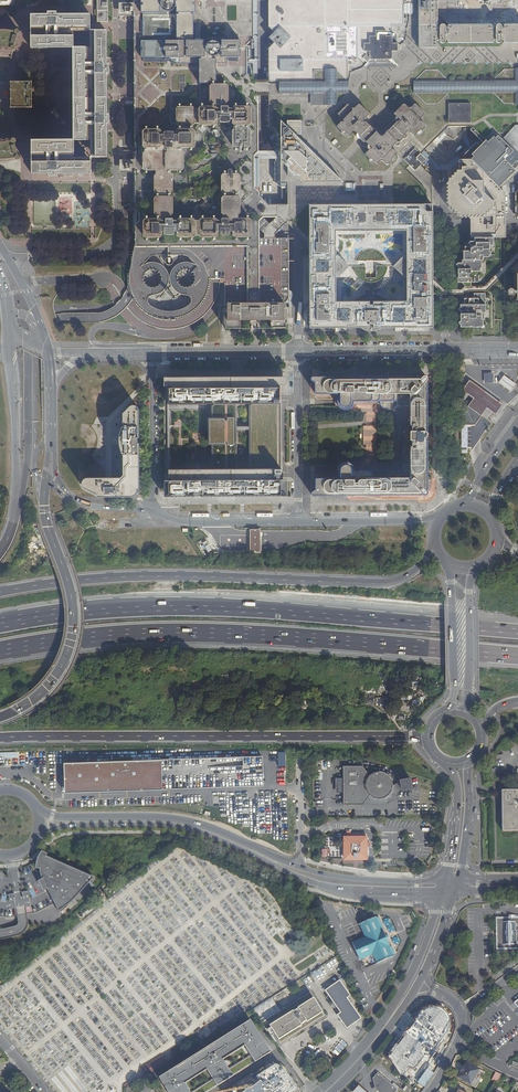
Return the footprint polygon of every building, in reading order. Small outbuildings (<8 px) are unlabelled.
[(107,0),(97,0),(97,7),(97,21),(101,21),(107,21),(107,0)] [(254,135),(253,85),(253,0),(134,0),(134,17),(135,173),(135,201),(135,210),(135,232),(135,234),(135,240),(131,251),(129,262),(129,265),(128,269),(128,273),(128,277),(128,280),(128,285),(129,290),(131,294),(133,299),(135,303),(138,306),(141,310),(145,312),(149,315),(153,317),(157,318),(162,320),(167,320),(172,320),(177,320),(182,318),(187,316),(191,314),(195,310),(199,307),(203,302),(206,298),(208,294),(209,290),(210,286),(211,282),(211,278),(213,278),(219,278),(222,278),(223,278),(224,279),(225,280),(225,281),(225,306),(249,306),(281,306),(284,302),(288,299),(288,238),(275,238),(275,234),(287,220),(287,205),(254,205),(254,156),(254,135)] [(268,47),(269,85),(269,88),(268,117),(269,127),(269,128),(274,133),(269,138),(276,145),(280,149),(291,138),(286,132),(292,127),(314,127),(359,171),(404,171),(409,165),(415,171),(417,168),(420,165),(426,159),(421,154),(423,152),(433,142),(437,145),(446,135),(444,131),(446,129),(448,126),(459,126),(463,126),(468,126),(470,126),(470,131),(483,142),(485,141),(487,142),(471,159),(499,187),(517,168),(517,25),(512,25),(511,25),(503,25),(503,27),(500,27),(500,26),(499,25),(496,25),(495,26),(494,27),(492,27),(492,25),(447,25),(447,27),(445,27),(444,26),(443,25),(440,25),(439,26),(439,27),(436,27),(436,25),(436,0),(268,0),(268,27),(273,32),(268,37),(273,42),(268,47)] [(74,141),(31,141),(31,161),(31,174),(48,173),(48,176),(57,176),(57,173),(91,173),(91,160),(91,158),(93,158),(106,157),(106,124),(108,124),(108,115),(106,114),(106,98),(105,98),(105,94),(105,90),(106,90),(106,73),(108,73),(109,64),(106,64),(106,31),(96,31),(89,31),(89,24),(89,15),(56,16),(56,13),(47,13),(47,15),(31,16),(31,24),(31,48),(73,47),(73,32),(89,32),(89,48),(74,48),(74,90),(79,90),(79,94),(79,98),(74,98),(74,140),(90,141),(90,157),(74,157),(74,141)] [(20,31),(16,30),(16,32),(12,31),(8,31),(5,30),(0,30),(0,47),(3,47),(7,48),(11,48),(11,50),(15,51),(16,47),(14,46),(17,35),(19,35),(20,31)] [(10,94),(10,111),(32,111),(32,94),(32,81),(9,81),(10,94)] [(428,203),(432,203),(432,176),(423,168),(420,165),(417,168),(415,171),(409,165),(404,171),(359,171),(314,127),(292,127),(286,132),(291,138),(280,149),(276,145),(276,156),(276,183),(281,187),(295,187),(302,194),(303,233),(309,238),(308,204),(428,203)] [(4,159),(8,159),(13,158),(16,158),(16,160),(21,159),(20,155),(17,155),(14,143),(16,142),(15,138),(11,139),(12,141),(7,142),(2,142),(0,142),(0,159),(4,159)] [(423,168),(429,162),(426,159),(420,165),(423,168)] [(504,192),(499,187),(471,159),(459,160),(448,170),(449,204),(460,215),(470,215),(470,220),(470,237),(473,237),(492,237),(501,237),(505,237),(505,221),(505,191),(504,192)] [(432,284),(432,281),(432,257),(432,253),(432,249),(432,203),(428,203),(308,204),(309,238),(310,328),(335,328),(335,333),(341,333),(346,333),(346,328),(359,327),(360,328),(363,330),(366,331),(369,331),(372,331),(375,331),(378,330),(381,328),(382,327),(395,328),(395,333),(401,333),(406,333),(406,328),(432,328),(432,292),(432,284)] [(463,269),(458,269),(458,283),(474,282),(474,280),(477,279),(478,279),(478,275),(477,273),(477,271),(480,271),(480,268),(478,267),(478,265),(481,265),(481,260),(482,260),(482,255),(490,255),(490,252),(488,251),(488,249),(491,248),(491,246),(490,244),(490,242),(493,242),(492,237),(473,237),(473,246),(464,246),(464,249),(464,253),(463,253),(463,260),(462,260),(462,265),(463,265),(463,269)] [(509,261),(511,263),(514,266),(511,268),(515,273),(515,287),(516,287),(516,290),(513,290),(513,289),(511,288),(510,288),(509,288),(508,289),(507,290),(507,292),(508,293),(509,294),(510,294),(511,294),(512,294),(513,293),(517,293),(517,252),(509,261)] [(460,314),(461,327),(472,327),(477,327),(477,324),(479,324),(482,324),(482,320),(481,318),(481,316),(484,316),(484,313),(482,312),(482,310),(485,310),(486,302),(484,300),(484,298),(485,298),(485,293),(474,294),(474,299),(464,299),(464,305),(460,305),(460,311),(464,311),(464,312),(464,314),(460,314)] [(225,306),(223,306),(223,329),(288,328),(288,299),(284,302),(281,306),(249,306),(225,306)] [(402,444),(402,470),(355,470),(355,469),(354,467),(353,466),(352,464),(350,463),(349,463),(347,463),(345,463),(343,463),(341,465),(340,466),(339,468),(339,470),(339,471),(339,473),(339,476),(338,477),(338,478),(337,479),(335,479),(320,479),(319,479),(318,479),(317,480),(317,481),(316,490),(315,491),(314,492),(313,493),(313,494),(313,495),(314,496),(330,496),(330,497),(333,497),(333,496),(345,496),(348,496),(348,495),(359,496),(362,496),(362,495),(382,495),(382,496),(385,496),(385,495),(397,495),(397,496),(400,496),(400,495),(412,495),(412,496),(415,496),(415,495),(423,495),(427,495),(428,494),(428,493),(428,491),(428,475),(428,380),(428,378),(427,377),(426,376),(425,376),(412,376),(412,374),(409,374),(409,376),(397,376),(397,374),(394,374),(394,376),(382,376),(382,374),(379,374),(379,376),(360,376),(360,375),(357,375),(357,376),(345,376),(345,375),(342,375),(342,376),(331,376),(331,375),(328,375),(328,377),(312,377),(311,377),(311,378),(311,379),(312,380),(315,382),(315,392),(315,393),(316,393),(316,394),(317,394),(336,394),(337,394),(338,395),(338,396),(338,401),(338,403),(338,404),(339,406),(340,407),(342,408),(343,409),(345,410),(347,410),(349,409),(350,408),(351,407),(352,406),(353,405),(354,403),(354,401),(381,401),(381,402),(381,404),(382,406),(382,407),(384,408),(385,409),(387,409),(388,409),(390,409),(391,409),(393,410),(394,412),(394,413),(395,415),(396,419),(396,440),(396,441),(396,442),(397,443),(399,444),(400,444),(402,444)] [(515,384),(503,375),(498,382),(510,391),(515,384)] [(239,377),(165,377),(162,377),(162,386),(165,386),(165,389),(165,404),(213,404),(213,418),(211,418),(211,445),(213,445),(214,470),(166,470),(166,479),(166,481),(161,481),(161,497),(166,497),(281,497),(286,497),(285,480),(281,480),(281,475),(281,472),(281,469),(280,404),(280,397),(280,388),(280,386),(285,386),(285,377),(280,377),(239,377)] [(473,398),(468,405),(481,415),(486,408),(491,411),(495,414),(502,404),(498,401),(469,380),(462,390),(473,398)] [(137,406),(135,405),(131,405),(129,406),(122,413),(122,426),(121,426),(120,428),(119,430),(119,432),(118,434),(118,436),(118,441),(118,444),(118,447),(119,449),(120,452),(120,455),(121,456),(122,457),(122,474),(120,477),(86,478),(85,478),(84,479),(83,480),(82,481),(82,483),(82,485),(82,486),(84,488),(97,494),(103,497),(131,496),(132,496),(133,495),(134,495),(135,494),(136,493),(137,492),(137,491),(137,489),(139,489),(139,470),(139,409),(137,406)] [(481,415),(468,405),(465,408),(462,408),(462,424),(474,425),(481,415)] [(259,530),(248,530),(248,534),(248,541),(249,548),(249,552),(259,552),(259,548),(259,541),(259,534),(259,530)] [(206,539),(198,542),(204,556),(212,552),(206,539)] [(64,762),(66,791),(266,784),(264,755),(64,762)] [(379,771),(373,772),(369,775),(363,766),(351,765),(342,765),(343,804),(363,804),(369,795),(373,797),(379,798),(385,798),(389,794),(392,790),(392,786),(392,779),(389,775),(385,772),(379,771)] [(411,780),(408,780),(407,778),(402,778),(402,781),(399,782),(400,788),(404,787),(404,789),(410,788),(409,785),(412,785),(411,780)] [(502,791),(502,831),(517,830),(517,791),(502,791)] [(345,859),(354,859),(354,860),(356,860),(357,860),(357,859),(366,858),(366,846),(366,844),(366,843),(366,837),(364,837),(364,834),(350,834),(346,834),(346,837),(345,837),(345,859)] [(94,878),(47,857),(48,854),(43,852),(41,856),(38,865),(39,873),(41,880),(47,890),(54,904),(59,911),(72,902),(94,878)] [(362,959),(373,954),(376,964),(392,957),(392,955),(389,948),(388,946),(389,946),(387,941),(385,936),(382,930),(381,931),(381,929),(376,918),(375,917),(359,924),(365,937),(352,942),(360,960),(362,959)] [(493,917),(494,948),(494,955),(509,954),(509,948),(517,948),(517,917),(493,917)] [(373,954),(362,959),(365,968),(376,964),(373,954)] [(347,998),(351,996),(340,980),(325,991),(340,1013),(337,1015),(347,1029),(362,1019),(347,998)] [(273,1024),(270,1026),(279,1040),(283,1037),(298,1027),(301,1025),(306,1021),(307,1022),(310,1020),(322,1012),(310,992),(278,1012),(280,1015),(271,1021),(273,1024)] [(271,997),(253,1008),(261,1021),(279,1011),(271,997)] [(322,1012),(310,1020),(312,1023),(324,1015),(322,1012)] [(423,1019),(441,1031),(448,1021),(434,1012),(431,1015),(427,1013),(423,1019)] [(160,1077),(170,1091),(192,1091),(186,1083),(208,1070),(213,1078),(218,1086),(234,1076),(229,1068),(223,1059),(245,1045),(250,1054),(255,1062),(272,1051),(260,1032),(252,1020),(160,1077)] [(283,1037),(285,1040),(300,1030),(298,1027),(283,1037)] [(414,1057),(428,1065),(435,1053),(429,1049),(436,1039),(417,1028),(410,1038),(421,1044),(414,1057)] [(157,1069),(168,1062),(163,1055),(141,1070),(145,1077),(153,1072),(157,1069)] [(310,1061),(316,1070),(320,1067),(314,1059),(310,1061)] [(416,1083),(426,1069),(416,1062),(406,1077),(416,1083)] [(475,1087),(484,1072),(467,1062),(464,1066),(460,1072),(461,1072),(458,1077),(475,1087)] [(297,1087),(282,1067),(275,1064),(261,1073),(266,1080),(262,1082),(260,1081),(249,1089),(248,1088),(243,1091),(290,1091),(297,1087)] [(379,1091),(395,1091),(397,1089),(378,1072),(373,1078),(375,1089),(379,1091)] [(501,1074),(496,1072),(491,1080),(496,1082),(501,1074)]
